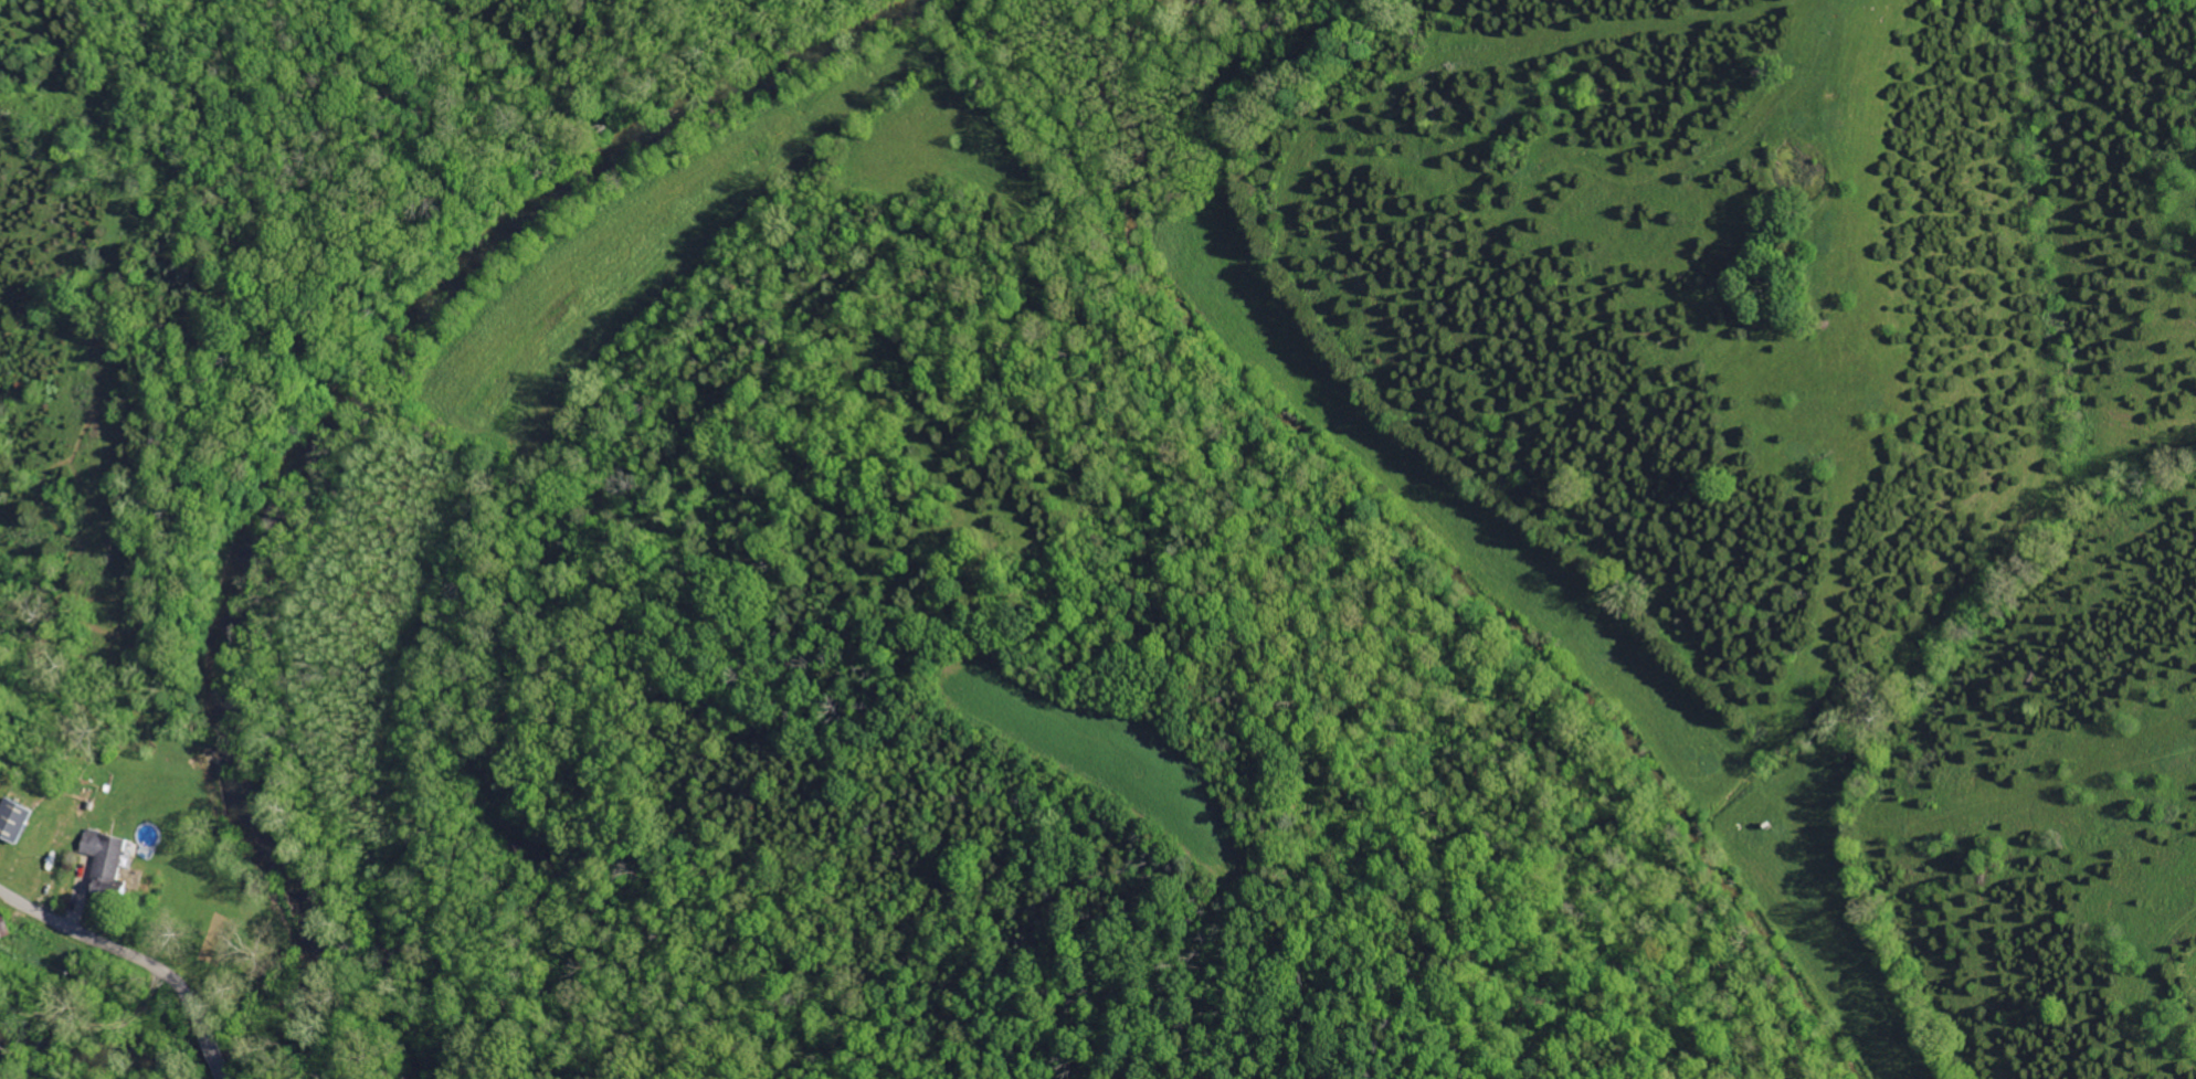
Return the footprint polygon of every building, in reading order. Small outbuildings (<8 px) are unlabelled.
[(80,852),(96,856),(91,879),(116,885),(126,839),(86,829),(80,852)]
